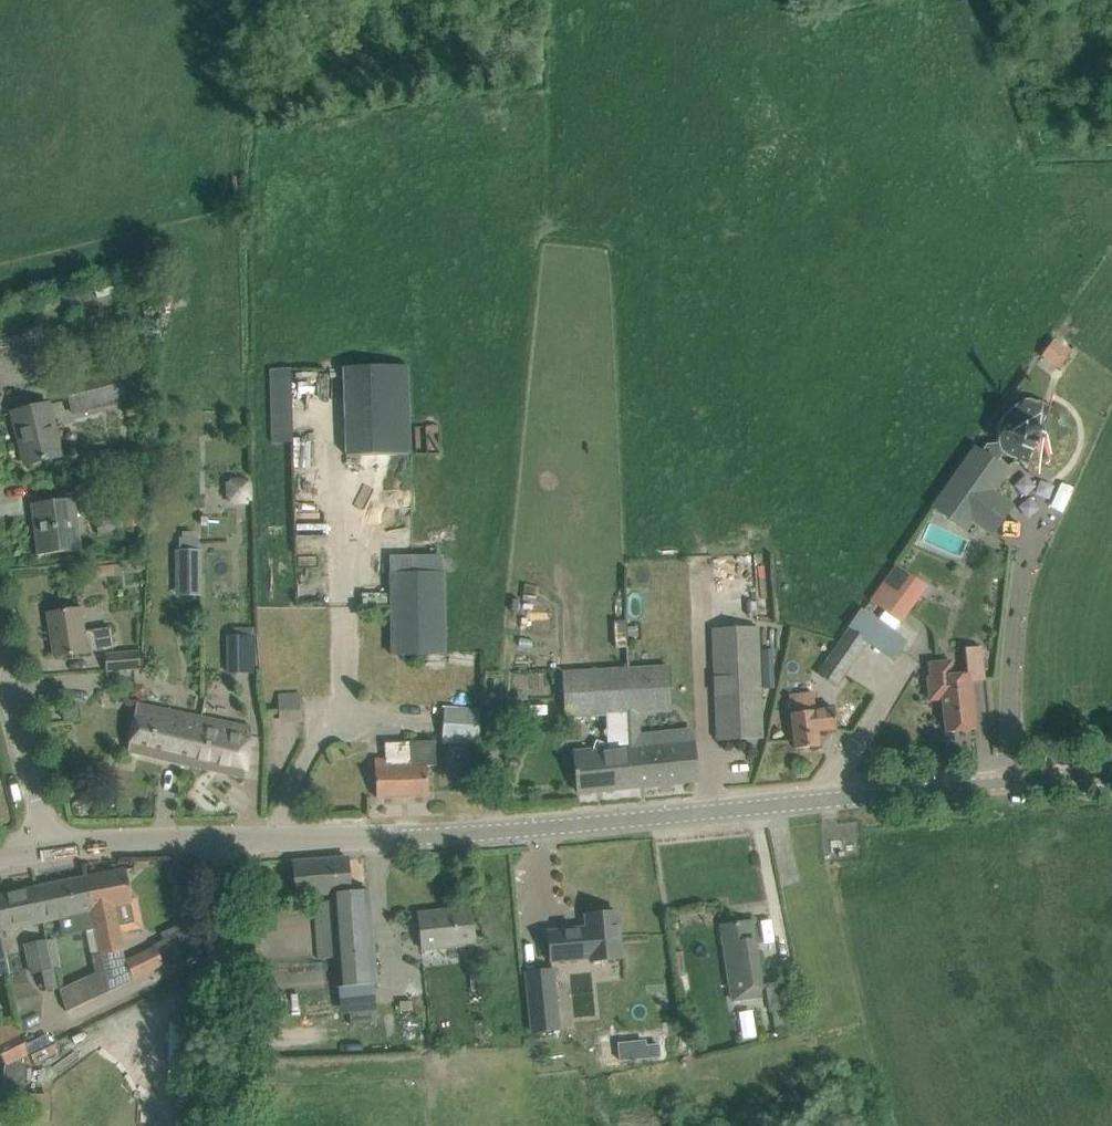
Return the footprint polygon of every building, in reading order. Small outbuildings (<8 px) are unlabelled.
[(112,280),(93,283),(97,298),(115,294),(112,280)] [(61,308),(56,293),(41,297),(45,312),(61,308)] [(1053,340),(1042,355),(1060,368),(1071,353),(1053,340)] [(346,455),(397,454),(412,453),(409,366),(343,368),(346,455)] [(267,367),(269,440),(290,440),(288,367),(267,367)] [(67,380),(75,413),(125,401),(117,368),(67,380)] [(1038,403),(1033,401),(1030,400),(1026,400),(1022,401),(1019,403),(1014,407),(1008,413),(1004,417),(1001,421),(999,425),(998,431),(998,437),(1000,437),(1005,451),(1004,454),(1007,456),(1015,459),(1015,460),(1007,463),(1007,464),(1014,461),(1027,466),(1030,473),(1031,472),(1028,465),(1032,453),(1034,452),(1044,447),(1048,435),(1043,423),(1051,407),(1038,401),(1038,403)] [(26,465),(47,460),(62,456),(50,405),(13,413),(26,465)] [(997,463),(1004,454),(1005,451),(1000,437),(998,437),(999,443),(986,445),(981,452),(976,449),(962,469),(994,491),(1008,471),(997,463)] [(992,493),(994,491),(962,469),(934,508),(965,531),(972,521),(992,535),(1012,507),(992,493)] [(225,502),(248,501),(247,475),(224,475),(225,502)] [(38,556),(60,553),(81,550),(74,499),(32,504),(38,556)] [(99,537),(120,535),(118,515),(97,516),(99,537)] [(175,552),(175,576),(201,576),(201,553),(198,553),(198,538),(180,538),(179,552),(175,552)] [(122,565),(96,567),(96,578),(123,576),(122,565)] [(915,579),(909,575),(896,565),(870,600),(901,622),(927,587),(915,579)] [(445,572),(389,573),(391,656),(447,655),(445,572)] [(55,657),(77,654),(113,649),(110,628),(83,632),(80,609),(49,613),(55,657)] [(862,610),(840,643),(819,674),(837,686),(868,640),(894,658),(906,639),(862,610)] [(229,674),(252,673),(256,673),(255,636),(253,636),(253,627),(232,627),(232,637),(228,637),(229,674)] [(718,741),(762,739),(758,631),(713,633),(718,741)] [(984,680),(982,658),(981,648),(965,649),(967,660),(933,664),(934,678),(928,679),(930,701),(943,699),(946,733),(975,730),(970,682),(984,680)] [(108,672),(141,668),(140,652),(106,655),(108,672)] [(442,657),(432,657),(432,668),(442,668),(442,657)] [(629,713),(672,711),(669,666),(623,670),(629,713)] [(632,749),(629,713),(623,670),(559,674),(564,720),(605,715),(608,745),(596,741),(593,749),(573,751),(574,756),(578,792),(636,786),(632,749)] [(301,694),(279,696),(281,723),(303,721),(301,694)] [(814,694),(789,697),(793,727),(795,749),(820,746),(818,732),(836,729),(834,707),(815,710),(814,694)] [(201,731),(202,717),(138,702),(126,751),(193,767),(201,731)] [(64,720),(71,719),(77,718),(75,706),(62,707),(64,720)] [(477,744),(479,709),(444,707),(442,742),(455,742),(445,756),(451,768),(464,769),(471,758),(464,743),(477,744)] [(241,778),(251,728),(202,717),(201,731),(193,767),(241,778)] [(436,745),(435,745),(435,741),(385,743),(385,760),(375,761),(377,798),(428,796),(427,767),(437,766),(436,745)] [(694,781),(691,759),(690,743),(632,749),(636,786),(694,781)] [(501,773),(506,782),(516,777),(512,770),(508,771),(505,770),(501,773)] [(376,983),(371,913),(369,891),(350,892),(347,858),(294,862),(297,897),(329,895),(330,903),(314,904),(318,960),(334,958),(337,986),(376,983)] [(124,869),(85,877),(92,913),(95,929),(96,931),(100,952),(105,972),(109,992),(143,975),(163,965),(155,948),(126,961),(123,950),(118,928),(136,924),(132,908),(130,899),(124,869)] [(85,877),(35,888),(42,923),(59,920),(92,913),(85,877)] [(0,895),(0,923),(3,939),(8,938),(7,931),(42,923),(35,888),(0,895)] [(422,949),(477,943),(474,909),(418,914),(422,949)] [(587,929),(548,933),(550,960),(590,956),(591,961),(621,958),(617,912),(586,915),(587,929)] [(762,997),(754,943),(751,921),(721,926),(733,1001),(762,997)] [(10,974),(9,966),(8,957),(3,939),(0,923),(0,976),(10,974)] [(53,968),(47,941),(47,939),(24,945),(31,975),(39,974),(44,992),(57,989),(53,968)] [(47,941),(53,968),(61,966),(55,939),(47,941)] [(100,952),(91,954),(95,973),(96,974),(105,972),(100,952)] [(686,981),(683,952),(676,953),(679,981),(686,981)] [(581,961),(552,962),(553,972),(581,970),(581,961)] [(551,970),(523,973),(530,1033),(557,1030),(551,970)] [(87,978),(60,990),(67,1012),(93,999),(87,978)] [(787,984),(767,986),(770,1011),(790,1008),(787,984)] [(0,1044),(0,1053),(6,1065),(28,1055),(24,1033),(21,1021),(20,1018),(10,1023),(13,1038),(0,1044)] [(637,1045),(603,1048),(605,1066),(639,1063),(637,1045)] [(149,1125),(161,1125),(163,1114),(151,1112),(149,1125)]
